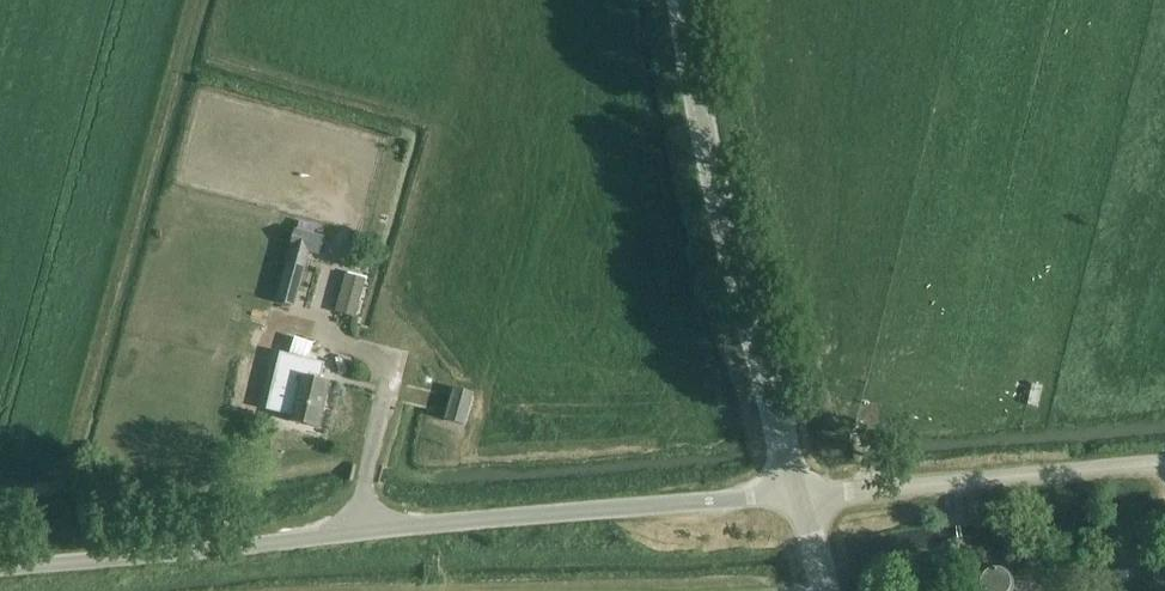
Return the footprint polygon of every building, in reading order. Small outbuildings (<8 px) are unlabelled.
[(310,254),(320,256),(325,238),(296,230),(277,303),(295,307),(310,254)] [(346,275),(336,313),(356,318),(366,280),(346,275)] [(294,338),(290,356),(309,360),(313,341),(294,338)] [(301,377),(296,398),(290,421),(318,428),(329,384),(301,377)] [(446,420),(464,425),(472,394),(454,389),(446,420)] [(1018,590),(1029,590),(1030,576),(1015,577),(1014,574),(1011,571),(1008,568),(1005,566),(1001,565),(997,564),(993,564),(989,564),(985,566),(982,568),(978,570),(976,573),(973,577),(972,581),(971,585),(971,589),(971,590),(1018,590)]
